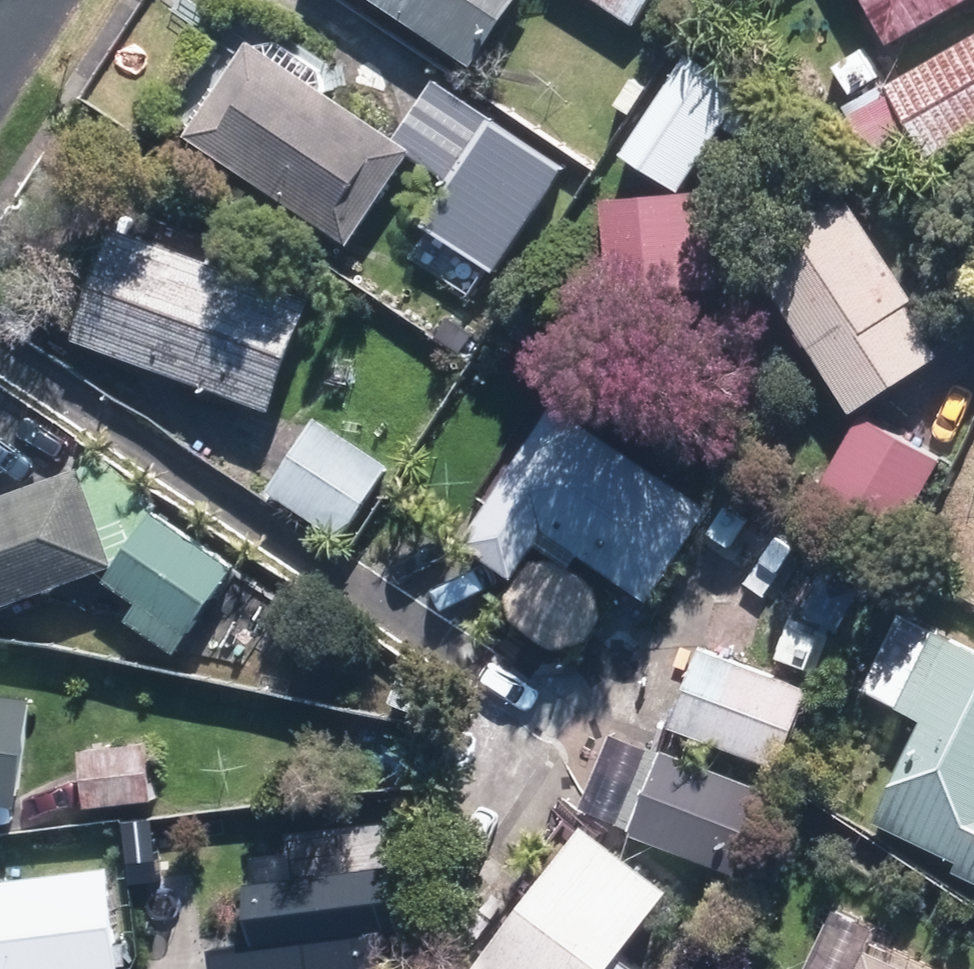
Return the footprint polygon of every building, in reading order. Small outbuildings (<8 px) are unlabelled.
[(476,67),(520,0),(374,0),(476,67)] [(635,25),(652,0),(596,0),(635,25)] [(965,0),(860,0),(886,45),(965,0)] [(973,128),(973,36),(842,110),(882,180),(973,128)] [(248,43),(186,135),(351,246),(413,154),(248,43)] [(745,91),(687,53),(622,154),(679,191),(745,91)] [(495,273),(566,164),(496,119),(426,228),(495,273)] [(848,410),(937,351),(904,302),(912,297),(839,189),(743,254),(848,410)] [(701,192),(603,199),(610,297),(708,289),(701,192)] [(72,340),(273,412),(314,298),(112,226),(72,340)] [(614,428),(559,393),(464,540),(519,575),(545,535),(650,602),(711,508),(606,441),(614,428)] [(392,463),(316,416),(269,490),(345,538),(392,463)] [(942,460),(861,418),(825,488),(906,529),(942,460)] [(79,468),(0,496),(0,602),(113,562),(79,468)] [(233,565),(152,511),(106,581),(137,601),(124,621),(174,654),(186,636),(233,565)] [(934,629),(896,705),(924,718),(874,820),(953,858),(947,870),(973,883),(973,648),(934,629)] [(777,770),(808,688),(698,647),(667,730),(777,770)] [(0,691),(0,803),(19,805),(32,694),(0,691)] [(771,790),(654,746),(623,826),(740,871),(771,790)] [(208,820),(213,874),(301,866),(296,812),(208,820)] [(648,968),(623,950),(671,889),(585,824),(473,968),(648,968)] [(110,863),(0,875),(0,968),(122,968),(110,863)] [(861,946),(851,968),(915,968),(861,946)]
